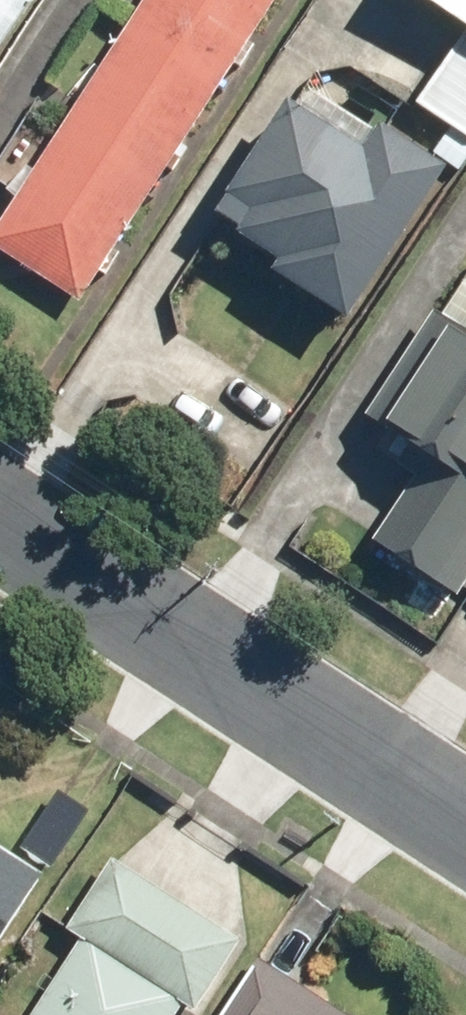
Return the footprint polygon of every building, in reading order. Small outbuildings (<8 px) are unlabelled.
[(0,222),(0,248),(87,303),(280,0),(142,0),(0,222)] [(34,0),(0,0),(0,51),(34,0)] [(465,22),(465,0),(430,0),(465,22)] [(381,125),(369,144),(291,96),(216,216),(292,263),(283,277),(350,319),(448,167),(381,125)] [(432,307),(365,417),(408,442),(354,530),(462,596),(465,589),(465,328),(432,307)] [(91,814),(58,793),(22,847),(55,869),(91,814)] [(0,844),(0,960),(53,879),(0,844)] [(247,941),(116,859),(71,931),(85,939),(188,1005),(202,1013),(247,941)] [(188,1005),(85,939),(36,1014),(182,1014),(188,1005)] [(263,962),(229,1014),(346,1014),(263,962)]
